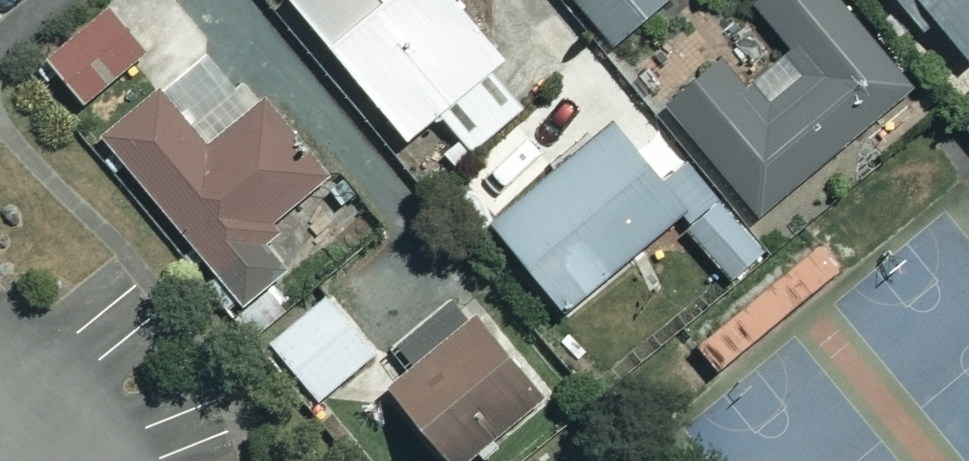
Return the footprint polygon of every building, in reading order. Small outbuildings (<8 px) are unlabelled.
[(398,143),(431,116),(463,154),(518,109),(492,77),(505,66),(451,0),(280,0),(398,143)] [(608,44),(659,0),(570,0),(608,44)] [(832,0),(749,0),(745,3),(791,55),(750,91),(721,59),(663,111),(756,216),(906,83),(832,0)] [(138,56),(101,10),(39,59),(76,106),(138,56)] [(201,150),(153,95),(97,143),(238,307),(352,211),(257,101),(201,150)] [(674,216),(605,127),(482,221),(551,310),(674,216)] [(760,253),(713,198),(678,227),(725,283),(760,253)] [(370,350),(321,295),(263,346),(313,401),(370,350)] [(459,317),(375,394),(437,460),(465,460),(533,398),(459,317)]
